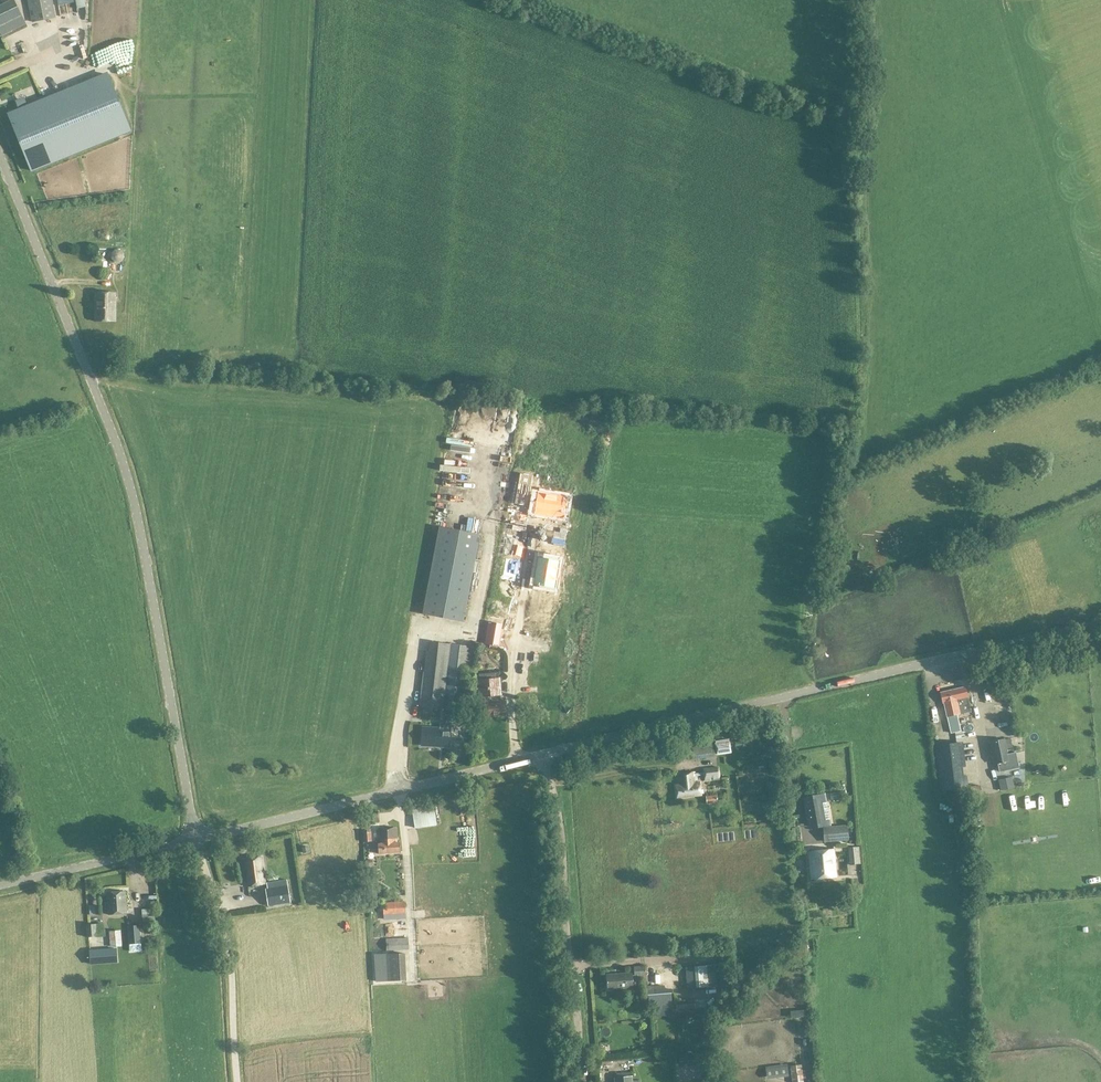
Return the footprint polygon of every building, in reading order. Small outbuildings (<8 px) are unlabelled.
[(2,37),(27,25),(21,14),(14,0),(0,7),(0,33),(2,37)] [(31,13),(33,22),(55,17),(52,0),(28,0),(31,13)] [(29,74),(2,85),(5,92),(31,81),(29,74)] [(8,115),(13,127),(53,111),(48,98),(8,115)] [(120,246),(111,246),(110,268),(120,269),(120,246)] [(115,293),(95,293),(95,321),(115,321),(115,293)] [(533,512),(564,517),(567,497),(538,492),(538,490),(531,488),(533,475),(520,473),(515,503),(528,506),(529,500),(535,501),(533,512)] [(439,485),(439,493),(454,493),(454,486),(439,485)] [(463,622),(480,535),(439,527),(422,614),(463,622)] [(534,585),(554,588),(559,561),(539,558),(534,585)] [(502,579),(515,582),(518,561),(505,559),(502,579)] [(489,622),(485,644),(497,646),(501,624),(489,622)] [(471,672),(474,647),(430,642),(429,652),(427,651),(420,707),(462,711),(466,672),(471,672)] [(499,679),(498,679),(498,673),(479,674),(480,680),(479,681),(481,697),(485,697),(486,701),(485,701),(487,717),(506,715),(504,701),(496,702),(496,696),(500,695),(499,679)] [(967,698),(965,688),(941,693),(943,703),(944,703),(947,717),(970,712),(967,698)] [(956,715),(947,717),(951,733),(960,731),(956,715)] [(440,723),(440,729),(423,728),(422,745),(449,746),(451,724),(440,723)] [(991,742),(996,764),(1008,761),(1004,740),(991,742)] [(716,744),(718,755),(731,753),(729,742),(716,744)] [(962,743),(957,744),(935,746),(941,790),(967,787),(966,776),(962,777),(960,767),(965,766),(962,743)] [(694,759),(707,757),(705,747),(693,748),(694,759)] [(704,775),(705,781),(720,779),(718,768),(703,770),(704,773),(704,775)] [(696,776),(704,775),(704,773),(696,774),(696,773),(677,775),(678,786),(675,786),(677,798),(701,795),(699,783),(697,783),(696,776)] [(1012,777),(999,780),(1001,791),(1014,788),(1012,777)] [(1013,793),(1003,792),(1002,804),(1012,804),(1013,793)] [(805,797),(810,823),(813,823),(814,828),(820,827),(819,821),(828,820),(828,819),(830,819),(827,802),(825,803),(824,794),(805,797)] [(415,828),(436,825),(433,805),(419,807),(419,810),(413,811),(415,828)] [(363,815),(364,825),(379,822),(377,812),(363,815)] [(1018,827),(1019,833),(1031,831),(1030,825),(1018,827)] [(848,840),(847,826),(824,828),(825,842),(848,840)] [(397,843),(396,828),(379,829),(380,844),(378,844),(374,844),(374,849),(378,849),(378,854),(400,853),(399,843),(397,843)] [(474,831),(453,831),(453,839),(446,839),(446,861),(475,861),(474,831)] [(371,842),(371,832),(363,832),(364,842),(371,842)] [(812,879),(836,877),(834,850),(809,852),(812,879)] [(248,886),(266,883),(262,857),(244,859),(248,886)] [(367,881),(374,880),(373,860),(366,861),(367,881)] [(288,886),(266,889),(268,906),(290,903),(288,886)] [(105,909),(108,909),(108,915),(127,913),(125,891),(106,893),(107,903),(105,903),(105,909)] [(406,918),(405,901),(383,903),(384,919),(406,918)] [(147,923),(148,927),(152,927),(152,923),(155,922),(154,909),(142,910),(143,923),(147,923)] [(97,936),(97,924),(87,924),(88,937),(97,936)] [(139,925),(128,926),(130,950),(141,949),(139,925)] [(109,929),(109,945),(120,945),(120,928),(109,929)] [(386,939),(386,950),(409,949),(408,938),(386,939)] [(116,949),(90,951),(91,964),(117,962),(116,949)] [(406,980),(404,954),(375,955),(376,982),(406,980)] [(113,963),(93,965),(94,972),(114,969),(113,963)] [(695,967),(696,988),(708,987),(707,966),(695,967)] [(635,976),(640,976),(646,975),(645,967),(634,967),(635,976)] [(632,974),(606,975),(607,990),(633,988),(633,980),(639,980),(640,979),(640,976),(635,976),(632,976),(632,974)] [(672,1004),(666,1005),(651,1006),(652,1013),(672,1012),(672,1004)] [(693,1023),(688,1013),(677,1019),(683,1029),(693,1023)] [(679,1057),(679,1064),(699,1063),(699,1055),(679,1057)] [(801,1065),(791,1066),(792,1081),(802,1081),(801,1065)] [(788,1075),(787,1067),(766,1069),(767,1078),(788,1075)]
